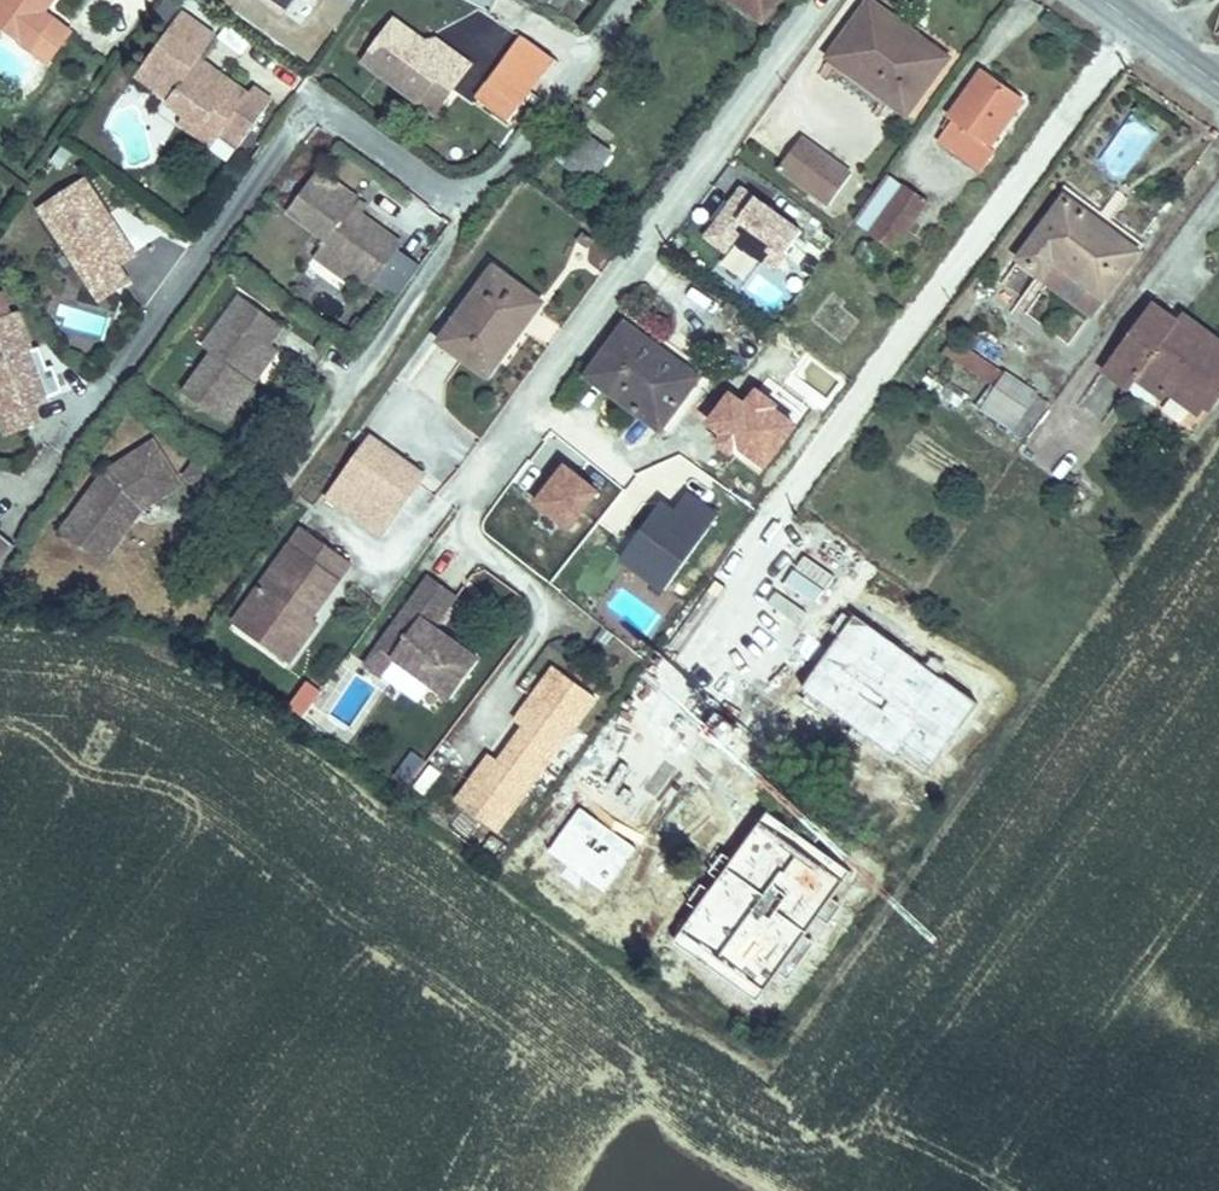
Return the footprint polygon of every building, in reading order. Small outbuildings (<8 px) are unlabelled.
[(31,51),(46,30),(37,23),(54,0),(0,0),(0,28),(31,51)] [(284,13),(293,0),(267,0),(284,13)] [(533,4),(554,19),(567,2),(577,10),(585,0),(536,0),(533,4)] [(763,22),(780,0),(733,0),(763,22)] [(913,33),(870,2),(836,48),(860,66),(854,75),(907,114),(943,63),(919,46),(917,48),(908,41),(913,33)] [(216,37),(182,12),(136,76),(170,100),(167,104),(184,116),(194,123),(209,121),(212,117),(225,126),(219,134),(238,148),(272,101),(254,87),(250,92),(211,64),(204,74),(194,67),(201,57),(216,37)] [(71,32),(45,13),(37,23),(46,30),(31,51),(48,64),(71,32)] [(471,65),(453,52),(448,59),(394,19),(363,62),(418,103),(436,78),(452,90),(471,65)] [(943,63),(947,58),(913,33),(908,41),(917,48),(919,46),(943,63)] [(554,59),(524,37),(501,68),(532,90),(554,59)] [(448,59),(453,52),(437,40),(425,43),(448,59)] [(860,66),(836,48),(829,57),(854,75),(860,66)] [(211,64),(201,57),(194,67),(204,74),(211,64)] [(532,90),(501,68),(490,84),(488,83),(477,99),(508,122),(532,90)] [(1001,119),(1006,123),(1022,101),(982,72),(949,118),(954,121),(940,141),(981,170),(995,151),(989,147),(1002,129),(997,125),(1001,119)] [(436,78),(418,103),(434,115),(452,90),(436,78)] [(1131,114),(1092,163),(1118,184),(1157,135),(1131,114)] [(211,146),(219,134),(225,126),(212,117),(209,121),(194,123),(184,116),(179,123),(211,146)] [(997,125),(1002,129),(1006,123),(1001,119),(997,125)] [(552,155),(566,166),(589,136),(574,125),(552,155)] [(613,153),(589,136),(566,166),(590,184),(613,153)] [(801,138),(779,169),(829,206),(852,174),(801,138)] [(395,302),(421,266),(399,250),(402,245),(362,216),(352,209),(358,200),(298,156),(268,197),(327,240),(321,249),(395,302)] [(855,220),(872,233),(905,188),(887,175),(855,220)] [(85,179),(39,209),(100,301),(129,281),(119,266),(135,256),(85,179)] [(872,233),(894,248),(926,203),(905,188),(872,233)] [(745,258),(775,273),(800,224),(732,189),(705,242),(725,252),(716,269),(735,278),(745,258)] [(1088,214),(1065,197),(1019,259),(1039,274),(1038,276),(1092,316),(1139,252),(1115,234),(1112,238),(1085,218),(1088,214)] [(358,200),(352,209),(362,216),(368,207),(358,200)] [(1115,234),(1088,214),(1085,218),(1112,238),(1115,234)] [(583,233),(578,240),(588,247),(593,240),(583,233)] [(809,283),(827,250),(799,235),(781,269),(809,283)] [(873,246),(865,241),(854,257),(862,263),(873,246)] [(353,272),(321,249),(315,258),(346,281),(353,272)] [(535,300),(494,270),(442,341),(487,375),(522,327),(517,324),(535,300)] [(758,275),(746,291),(773,310),(784,295),(758,275)] [(0,296),(0,420),(6,435),(39,423),(32,405),(50,399),(50,397),(63,392),(53,366),(47,368),(40,348),(32,350),(19,313),(10,316),(2,295),(0,296)] [(282,327),(241,297),(204,348),(213,354),(185,393),(226,423),(255,383),(246,377),(270,343),(282,327)] [(868,311),(850,297),(842,307),(860,321),(868,311)] [(540,303),(535,300),(517,324),(522,327),(540,303)] [(1151,304),(1146,311),(1172,330),(1178,323),(1151,304)] [(1183,316),(1178,323),(1172,330),(1146,311),(1103,370),(1129,389),(1135,382),(1148,364),(1204,405),(1212,411),(1218,401),(1218,342),(1183,316)] [(663,360),(666,355),(626,326),(588,377),(660,430),(694,383),(663,360)] [(1036,395),(951,339),(943,352),(996,387),(981,410),(1013,431),(1036,395)] [(279,350),(270,343),(246,377),(255,383),(279,350)] [(663,360),(694,383),(698,378),(666,355),(663,360)] [(1204,405),(1148,364),(1135,382),(1160,400),(1167,390),(1198,413),(1204,405)] [(425,476),(371,437),(327,497),(381,536),(425,476)] [(74,517),(114,547),(135,520),(130,516),(136,507),(141,511),(181,486),(153,443),(108,472),(74,517)] [(238,486),(199,458),(185,477),(225,505),(238,486)] [(672,486),(617,564),(663,596),(717,517),(672,486)] [(135,520),(141,511),(136,507),(130,516),(135,520)] [(114,547),(74,517),(63,531),(104,562),(114,547)] [(351,563),(303,528),(242,612),(270,632),(261,643),(289,663),(307,639),(297,632),(306,619),(309,621),(351,563)] [(15,546),(0,533),(0,567),(15,546)] [(458,597),(429,575),(364,664),(383,677),(396,660),(451,700),(479,660),(435,629),(458,597)] [(270,632),(242,612),(234,623),(261,643),(270,632)] [(316,626),(309,621),(306,619),(297,632),(307,639),(316,626)] [(838,645),(818,630),(766,694),(791,715),(794,712),(810,691),(842,718),(869,739),(903,698),(847,653),(842,660),(832,652),(838,645)] [(838,645),(832,652),(842,660),(847,653),(838,645)] [(512,745),(544,768),(596,698),(554,667),(515,721),(525,728),(512,745)] [(810,691),(794,712),(815,729),(835,727),(842,718),(810,691)] [(456,801),(498,832),(544,768),(512,745),(500,762),(490,755),(456,801)] [(413,751),(404,763),(417,773),(426,761),(413,751)] [(406,787),(417,773),(404,763),(393,777),(406,787)] [(667,800),(629,768),(619,780),(627,786),(618,796),(611,790),(586,819),(602,832),(617,814),(639,832),(667,800)] [(627,786),(619,780),(611,790),(618,796),(627,786)]
